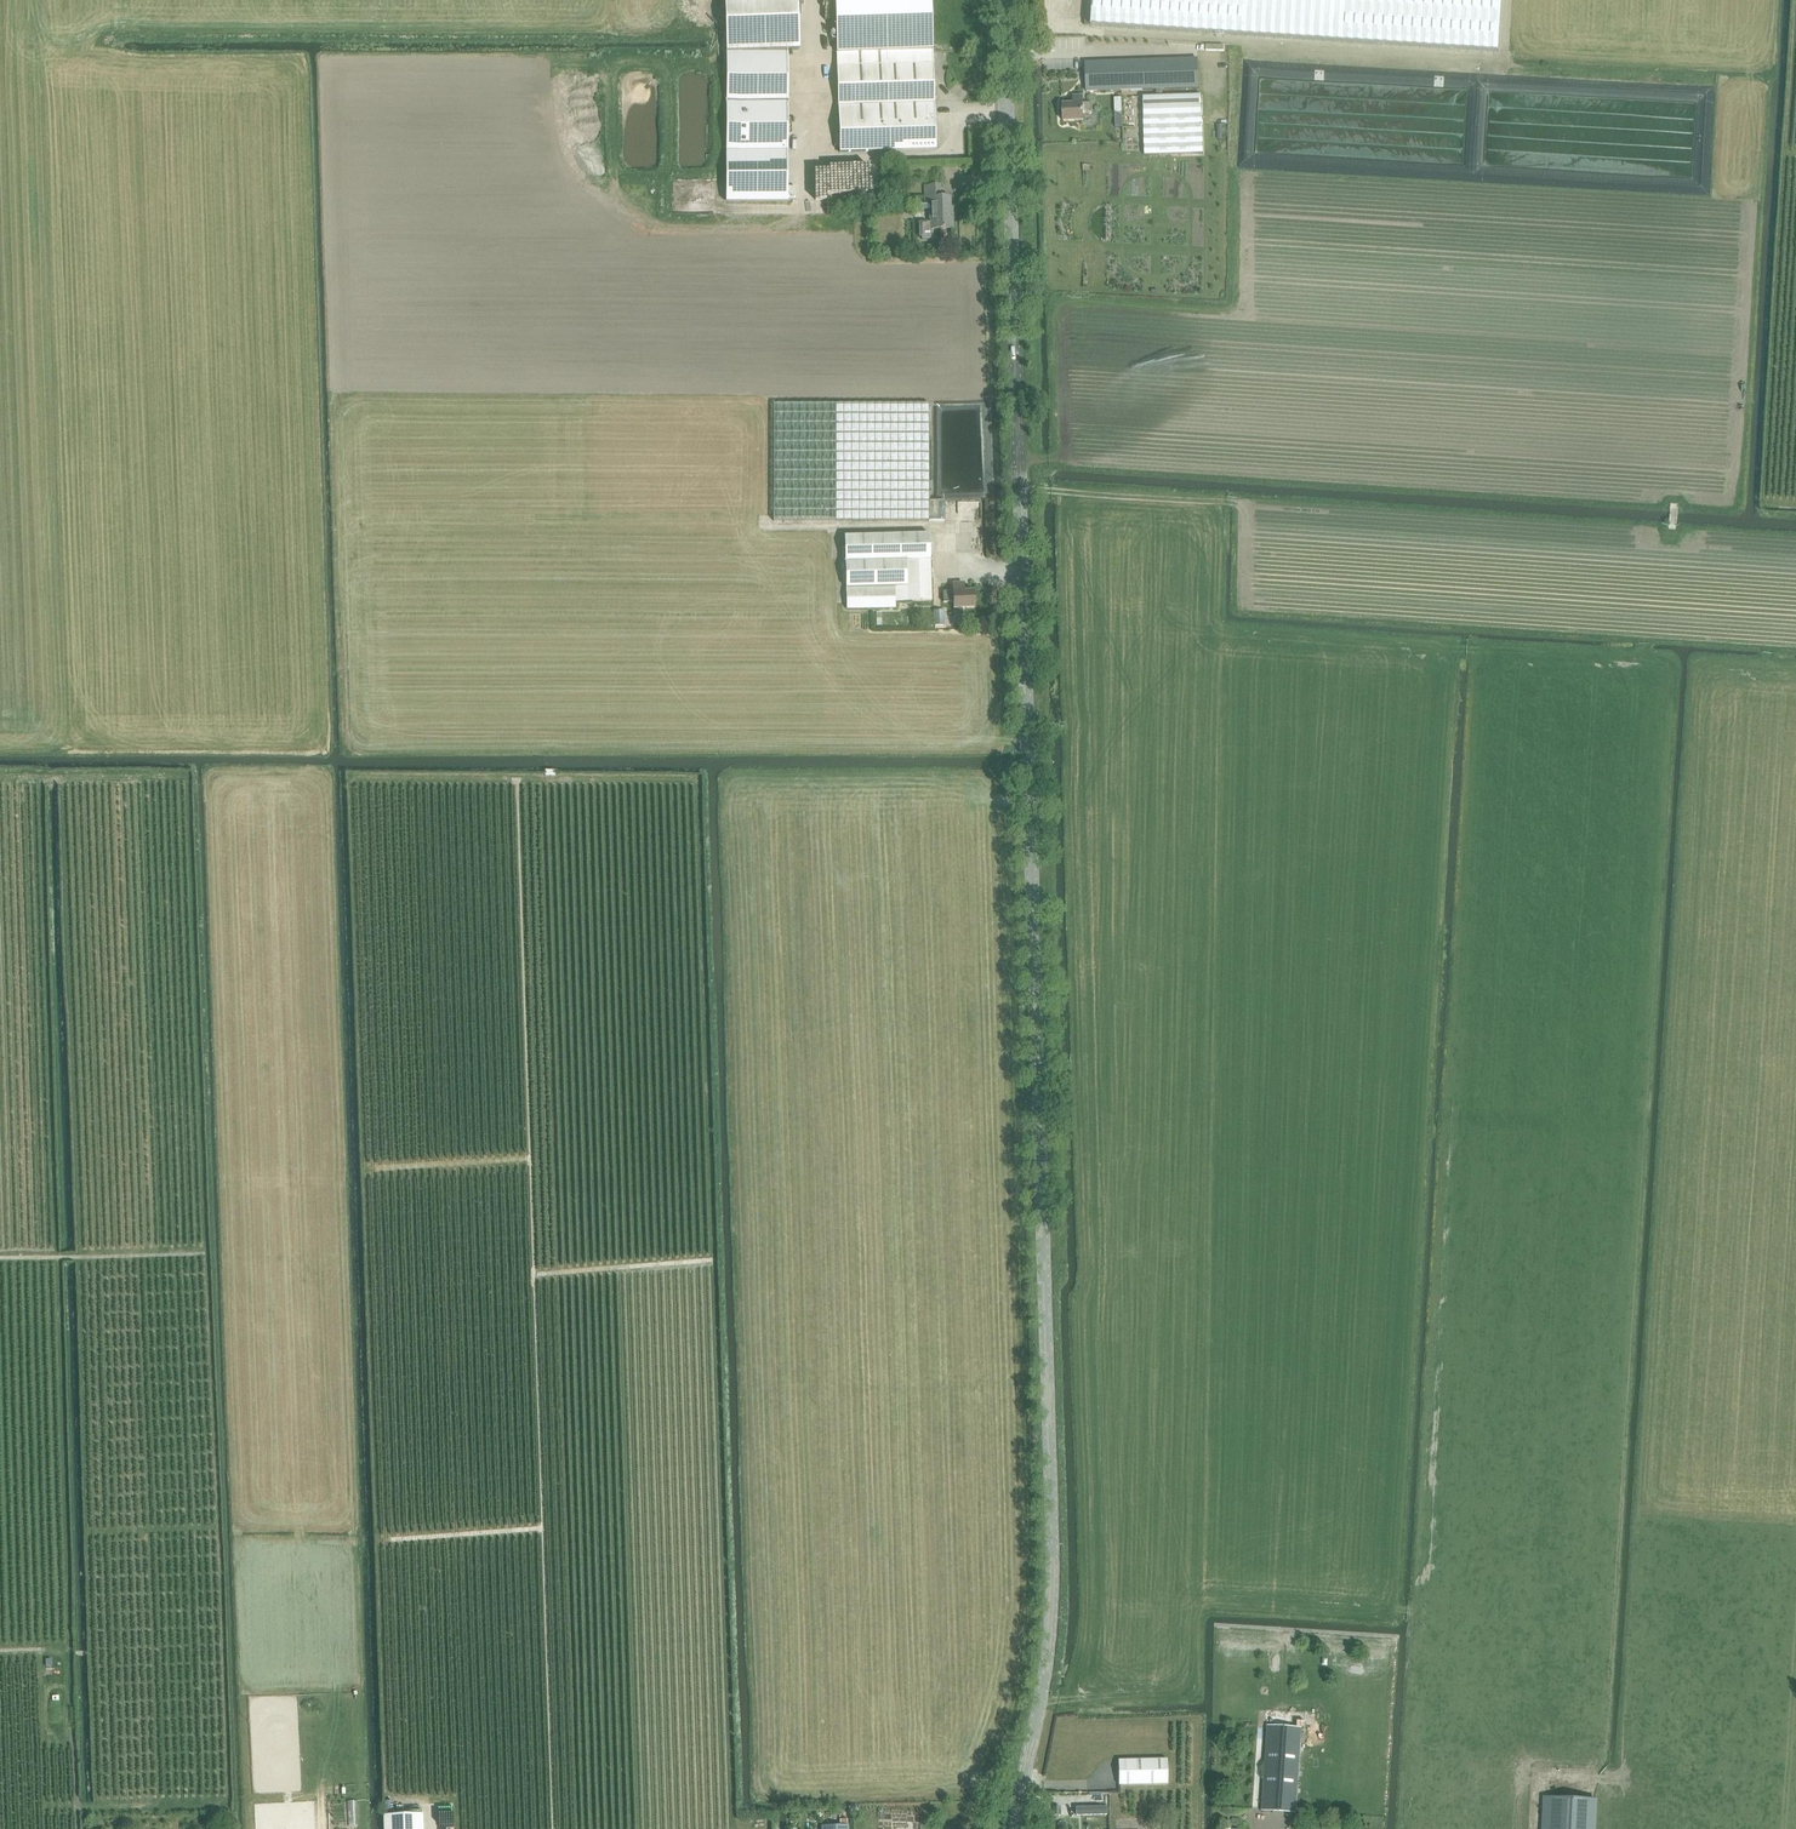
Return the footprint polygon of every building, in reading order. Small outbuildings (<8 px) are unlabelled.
[(726,199),(791,199),(789,53),(804,53),(802,0),(731,0),(726,199)] [(837,45),(839,134),(835,134),(835,146),(839,146),(839,152),(936,149),(932,0),(836,0),(837,45)] [(1085,26),(1203,33),(1320,41),(1435,48),(1499,52),(1502,0),(1086,0),(1085,26)] [(1134,62),(1085,64),(1086,92),(1135,91),(1134,62)] [(212,65),(205,67),(210,86),(217,84),(212,65)] [(622,73),(622,133),(654,133),(654,117),(642,117),(642,110),(650,110),(650,73),(622,73)] [(39,106),(38,87),(29,87),(31,107),(39,106)] [(1198,96),(1143,98),(1145,147),(1145,156),(1203,154),(1202,96),(1198,96)] [(1072,100),(1072,108),(1062,108),(1062,124),(1083,124),(1082,117),(1092,117),(1092,107),(1082,107),(1082,99),(1072,100)] [(924,187),(925,204),(929,204),(930,230),(952,230),(951,215),(950,215),(949,198),(940,198),(940,186),(924,187)] [(776,404),(776,521),(928,521),(929,404),(776,404)] [(857,536),(845,536),(847,609),(860,609),(896,608),(896,601),(932,600),(930,561),(930,535),(930,534),(857,536)] [(965,583),(953,583),(954,591),(944,591),(944,602),(955,602),(955,608),(976,607),(975,590),(966,590),(965,583)] [(852,629),(867,629),(867,612),(848,611),(848,618),(852,618),(852,629)] [(935,625),(944,625),(944,612),(935,612),(935,625)] [(1262,1810),(1296,1812),(1301,1727),(1267,1725),(1262,1810)] [(1119,1784),(1167,1783),(1167,1759),(1118,1760),(1119,1784)] [(1544,1828),(1593,1828),(1595,1799),(1546,1796),(1544,1828)] [(1104,1804),(1069,1803),(1068,1826),(1084,1827),(1084,1828),(1103,1828),(1104,1804)] [(385,1814),(385,1828),(423,1828),(422,1812),(385,1814)]
